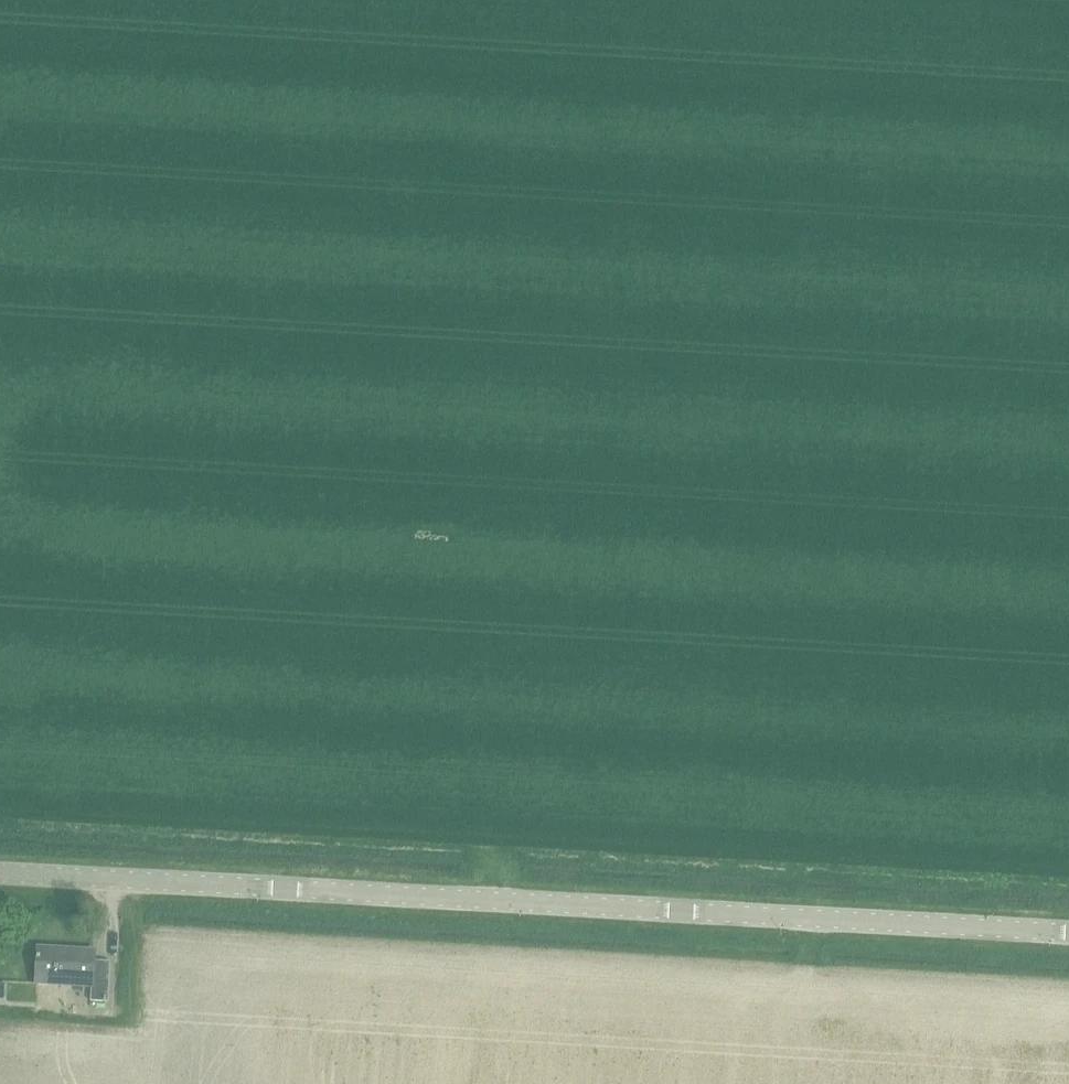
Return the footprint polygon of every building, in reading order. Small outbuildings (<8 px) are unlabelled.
[(107,1003),(108,985),(109,963),(94,963),(94,954),(37,951),(35,984),(91,987),(90,1002),(107,1003)]
